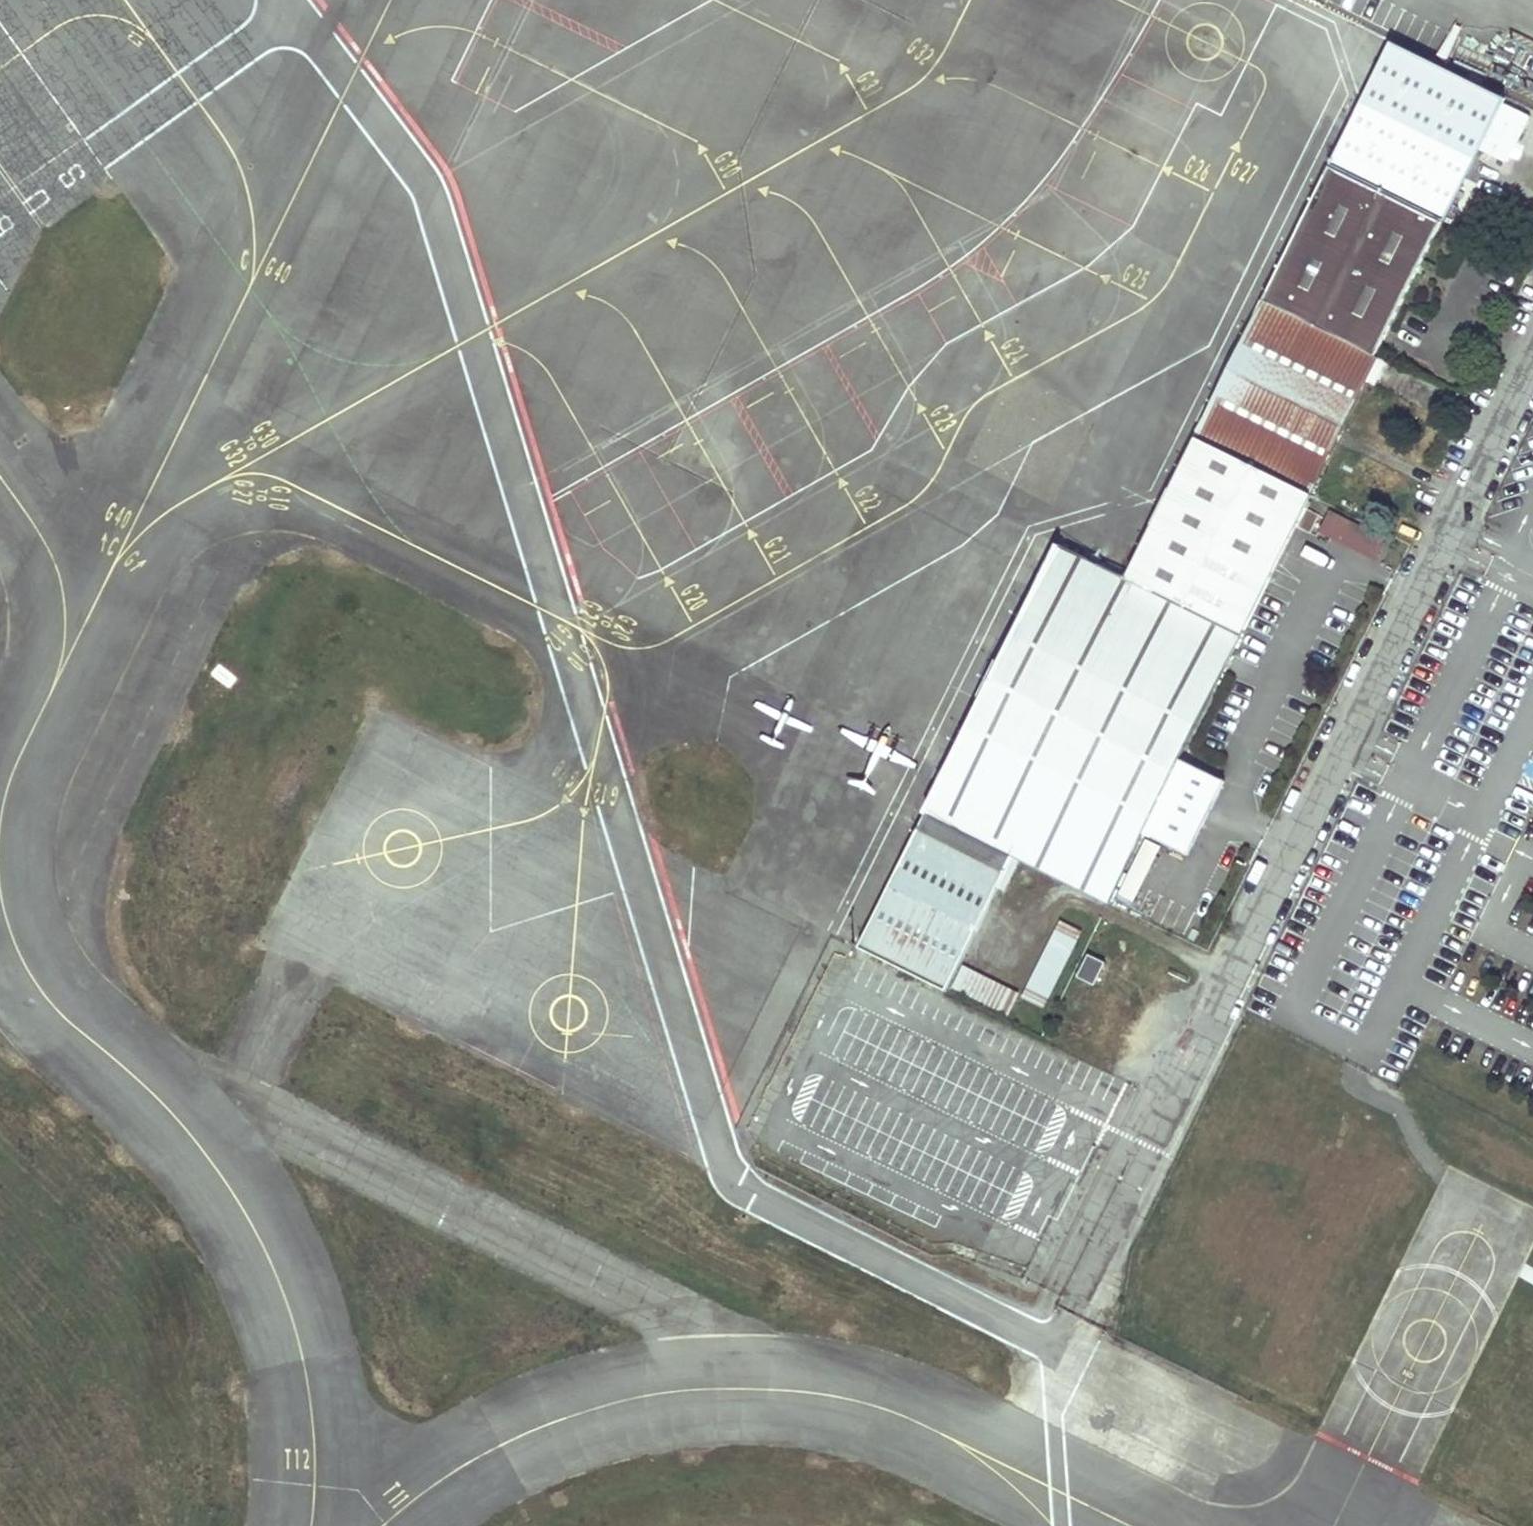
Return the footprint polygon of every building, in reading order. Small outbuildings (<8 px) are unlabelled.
[(1496,99),(1384,42),(1119,575),(1050,541),(850,945),(938,989),(999,867),(1003,869),(1007,857),(1099,902),(1134,830),(1179,852),(1212,782),(1169,760),(1489,111),(1496,99)] [(1496,99),(1489,111),(1532,132),(1532,116),(1496,99)] [(1308,509),(1299,527),(1310,533),(1319,515),(1308,509)] [(1329,510),(1319,533),(1377,559),(1387,536),(1329,510)] [(1238,679),(1222,672),(1206,704),(1221,712),(1238,679)] [(1084,926),(1061,915),(1022,993),(1044,1005),(1084,926)] [(1086,955),(1075,978),(1092,986),(1103,964),(1086,955)] [(1018,991),(964,963),(951,987),(1006,1015),(1018,991)]
